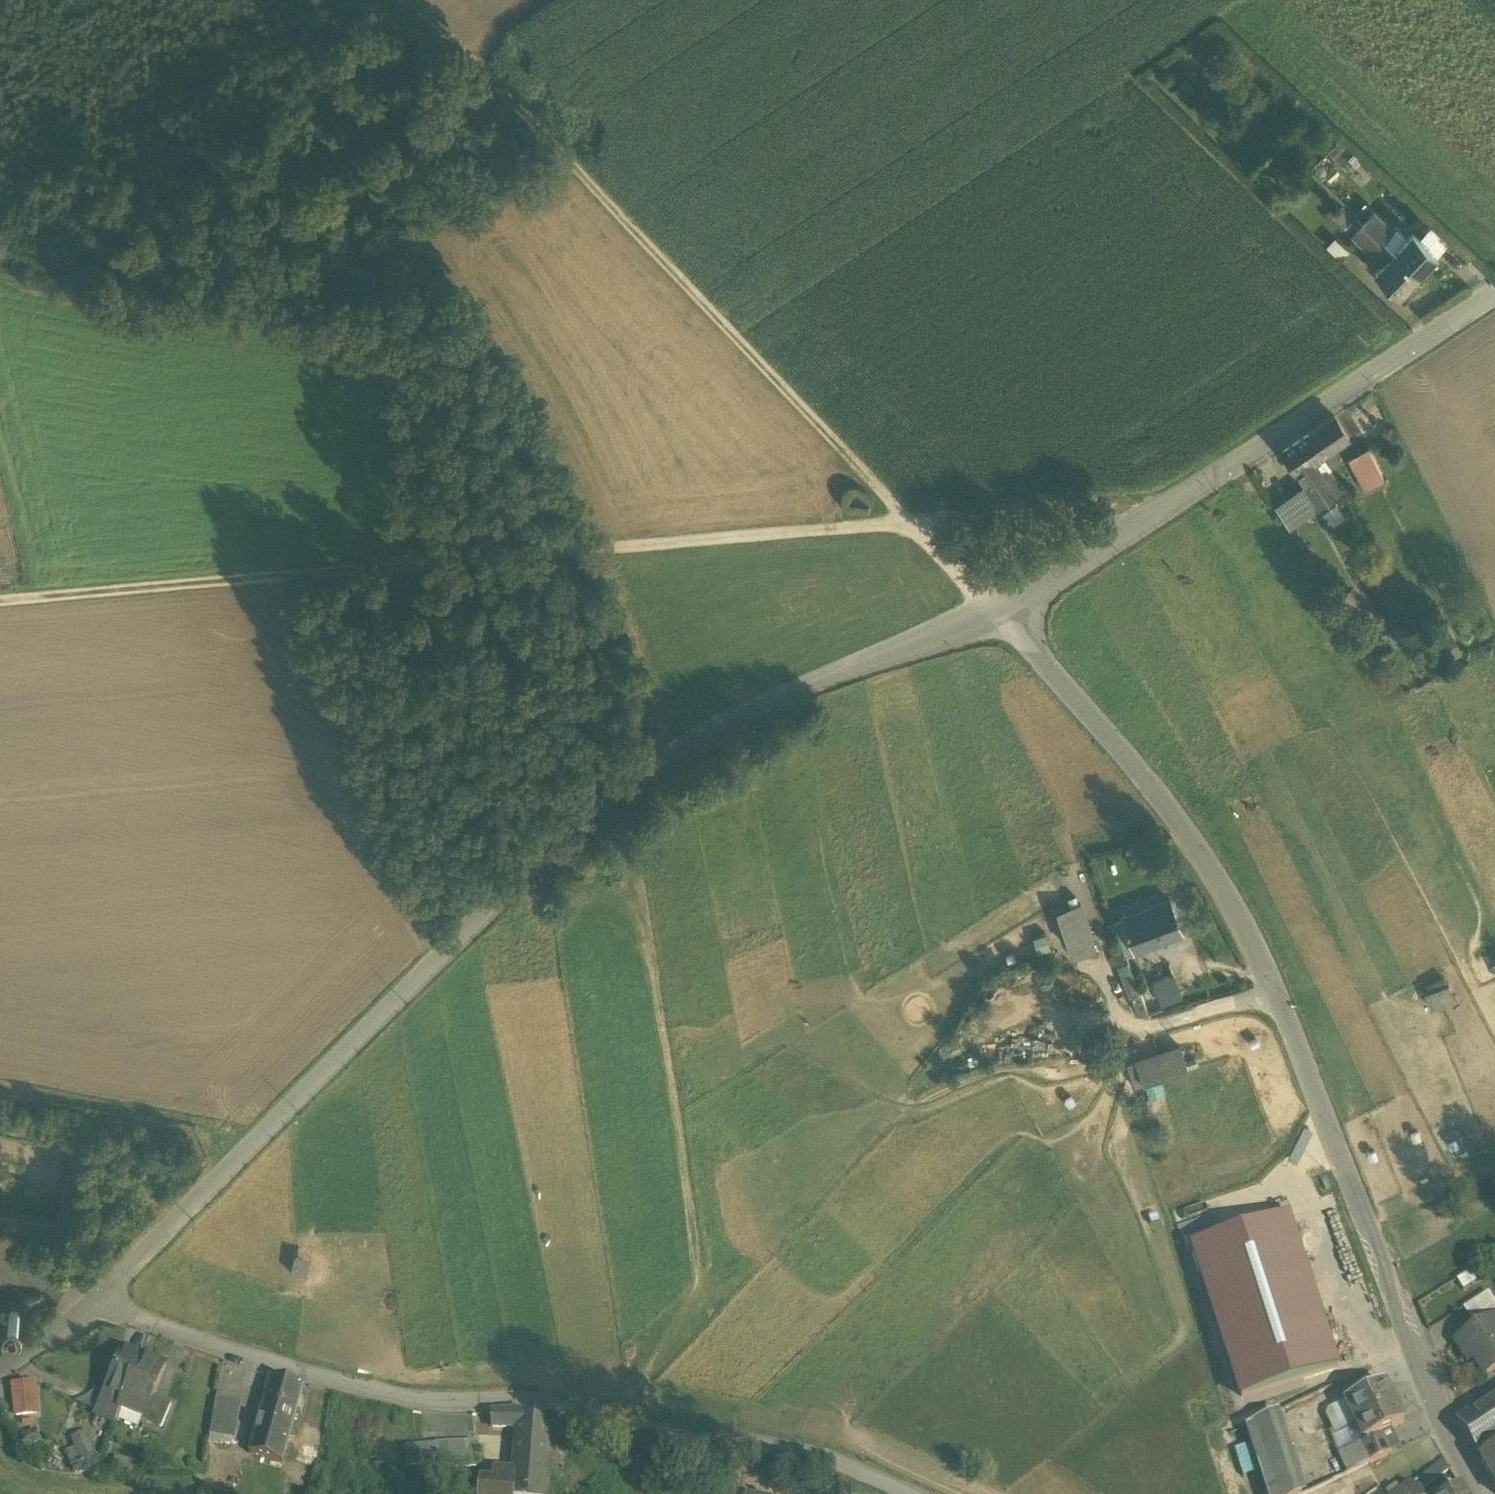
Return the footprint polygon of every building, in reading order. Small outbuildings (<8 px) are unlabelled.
[(1382,242),(1358,219),(1357,220),(1341,205),(1332,215),(1372,253),(1382,242)] [(1358,219),(1382,242),(1392,232),(1372,213),(1366,219),(1362,215),(1358,219)] [(1394,253),(1405,240),(1394,229),(1392,232),(1382,242),(1394,253)] [(1394,253),(1419,276),(1437,257),(1412,233),(1405,240),(1394,253)] [(1371,254),(1382,265),(1394,253),(1382,242),(1372,253),(1371,254)] [(1419,276),(1394,253),(1382,265),(1375,273),(1401,296),(1419,276)] [(1324,455),(1335,448),(1350,438),(1335,416),(1309,433),(1324,455)] [(1316,461),(1324,455),(1309,433),(1283,451),(1298,473),(1316,461)] [(1335,448),(1324,455),(1330,464),(1327,466),(1329,469),(1343,460),(1339,454),(1341,453),(1337,448),(1336,449),(1335,448)] [(1369,448),(1350,458),(1365,490),(1385,480),(1369,448)] [(1307,486),(1325,473),(1316,461),(1298,473),(1307,486)] [(1338,493),(1325,473),(1307,486),(1300,490),(1313,510),(1320,506),(1338,493)] [(1288,527),(1313,510),(1300,490),(1275,506),(1288,527)] [(1082,902),(1056,911),(1072,959),(1099,950),(1082,902)] [(1183,935),(1171,902),(1122,919),(1136,952),(1183,935)] [(1127,961),(1115,965),(1135,1015),(1147,1011),(1127,961)] [(1173,975),(1149,984),(1158,1009),(1183,1000),(1173,975)] [(1189,1068),(1180,1043),(1125,1062),(1134,1086),(1189,1068)] [(1194,1249),(1240,1403),(1338,1374),(1291,1220),(1194,1249)] [(310,1257),(294,1253),(290,1272),(306,1275),(310,1257)] [(10,1309),(9,1311),(10,1313),(11,1315),(13,1316),(15,1317),(17,1316),(19,1315),(20,1313),(20,1311),(20,1309),(18,1307),(17,1306),(15,1306),(12,1306),(11,1307),(10,1309)] [(1494,1318),(1456,1343),(1466,1357),(1470,1354),(1485,1376),(1494,1370),(1494,1320),(1494,1318)] [(141,1358),(124,1352),(98,1417),(114,1424),(120,1410),(141,1358)] [(141,1358),(120,1410),(144,1420),(154,1397),(155,1394),(165,1369),(141,1358)] [(305,1387),(272,1378),(250,1454),(283,1463),(305,1387)] [(34,1386),(13,1387),(16,1417),(37,1415),(34,1386)] [(1384,1386),(1345,1404),(1354,1424),(1363,1444),(1382,1436),(1403,1426),(1384,1386)] [(171,1405),(154,1397),(144,1420),(161,1428),(171,1405)] [(1458,1426),(1477,1455),(1494,1442),(1494,1401),(1458,1426)] [(242,1407),(218,1402),(211,1436),(235,1440),(242,1407)] [(1354,1424),(1345,1404),(1330,1410),(1339,1430),(1354,1424)] [(481,1493),(544,1493),(550,1422),(522,1420),(521,1411),(494,1413),(495,1427),(520,1429),(517,1476),(497,1475),(495,1483),(482,1483),(481,1493)] [(1246,1429),(1267,1493),(1300,1493),(1275,1415),(1246,1429)] [(76,1473),(99,1464),(87,1434),(72,1439),(76,1451),(69,1454),(76,1473)] [(1382,1436),(1363,1444),(1367,1451),(1385,1443),(1382,1436)] [(436,1467),(478,1465),(475,1440),(434,1443),(436,1467)] [(1385,1443),(1367,1451),(1363,1444),(1358,1447),(1367,1467),(1391,1455),(1385,1443)] [(1249,1446),(1234,1450),(1243,1478),(1258,1473),(1249,1446)] [(1358,1447),(1339,1456),(1348,1476),(1367,1467),(1358,1447)] [(1480,1461),(1494,1488),(1494,1452),(1480,1461)] [(1445,1461),(1416,1484),(1424,1493),(1450,1471),(1445,1461)] [(1400,1493),(1418,1493),(1411,1485),(1400,1493)]
